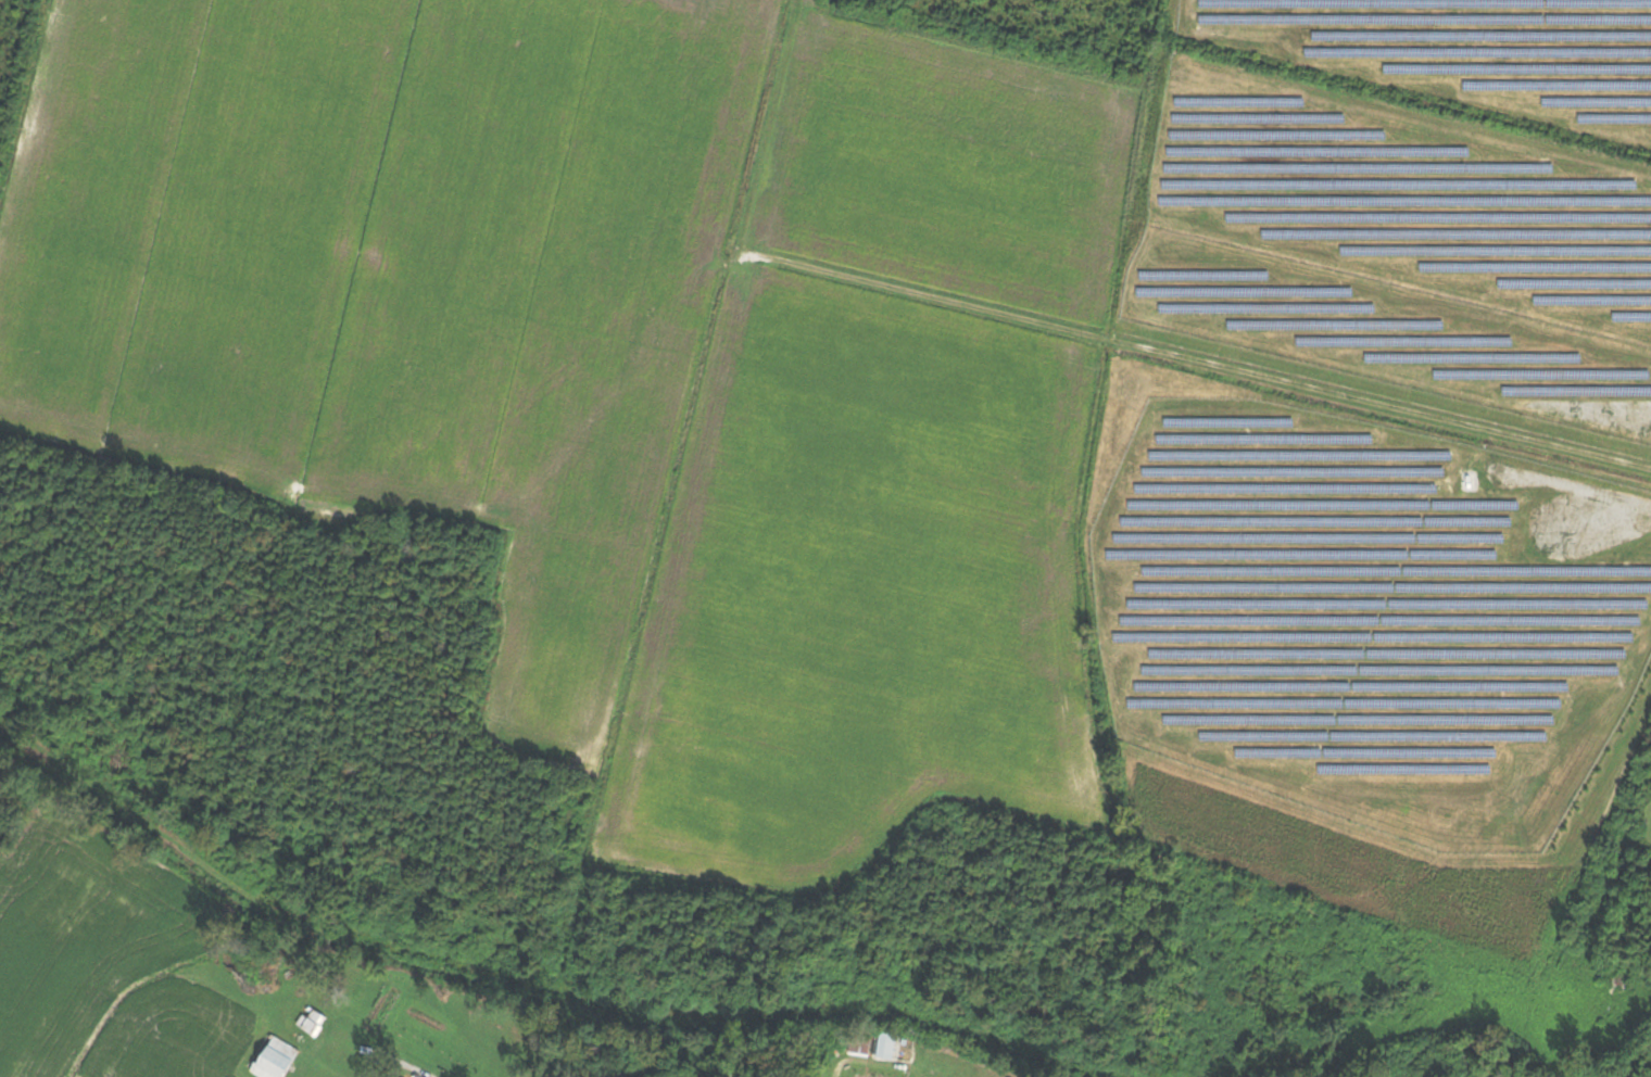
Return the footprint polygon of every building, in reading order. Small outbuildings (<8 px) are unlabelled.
[(298,1025),(315,1035),(326,1017),(309,1007),(298,1025)] [(882,1032),(877,1057),(894,1061),(899,1036),(882,1032)] [(261,1076),(288,1076),(303,1052),(276,1035),(253,1073),(261,1076)] [(874,1038),(852,1037),(852,1055),(873,1056),(874,1038)]
